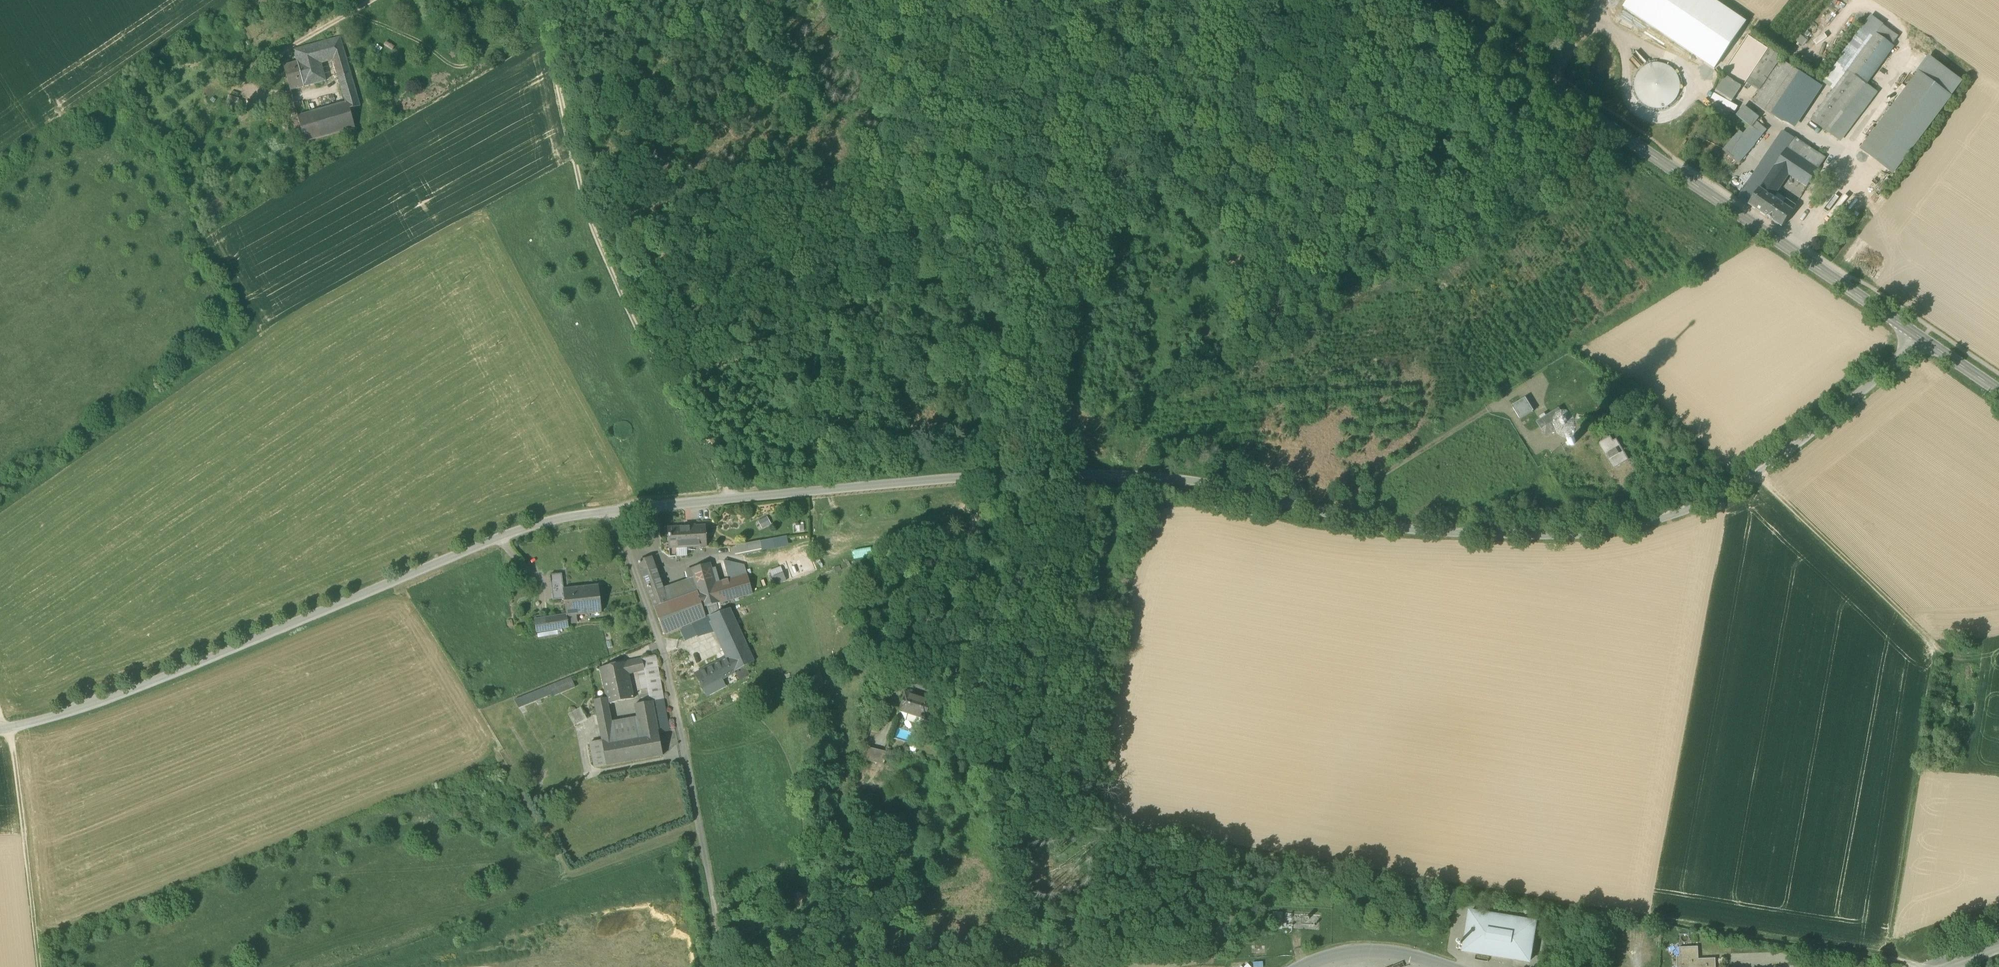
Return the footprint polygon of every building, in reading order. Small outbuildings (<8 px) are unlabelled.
[(1712,0),(1630,0),(1624,8),(1714,69),(1746,23),(1712,0)] [(1823,81),(1835,90),(1883,26),(1871,17),(1861,30),(1823,81)] [(1637,25),(1635,29),(1658,43),(1660,39),(1637,25)] [(1812,121),(1829,133),(1866,84),(1894,48),(1891,46),(1898,37),(1883,26),(1835,90),(1812,121)] [(339,76),(346,103),(348,109),(350,108),(360,104),(342,36),(301,48),(305,65),(300,67),(305,85),(339,76)] [(1752,38),(1726,76),(1741,87),(1767,48),(1752,38)] [(293,50),(296,62),(298,61),(300,67),(305,65),(301,48),(293,50)] [(1749,81),(1761,89),(1781,58),(1770,50),(1749,81)] [(1822,53),(1817,63),(1822,65),(1827,55),(1822,53)] [(1930,58),(1918,74),(1950,99),(1962,83),(1930,58)] [(305,85),(300,67),(298,61),(296,62),(284,65),(290,89),(305,85)] [(1754,103),(1763,109),(1791,67),(1782,61),(1754,103)] [(1648,106),(1657,109),(1665,107),(1673,103),(1678,95),(1680,87),(1679,78),(1674,71),(1667,65),(1658,63),(1650,65),(1642,69),(1637,76),(1635,85),(1636,94),(1641,101),(1648,106)] [(1763,109),(1780,121),(1809,78),(1791,67),(1763,109)] [(1896,171),(1950,99),(1918,74),(1864,147),(1896,171)] [(1731,102),(1741,87),(1726,76),(1716,92),(1731,102)] [(1820,86),(1809,78),(1780,121),(1793,126),(1820,86)] [(1878,93),(1866,84),(1829,133),(1841,142),(1878,93)] [(226,104),(236,107),(239,98),(228,95),(226,104)] [(249,101),(239,98),(236,107),(246,110),(249,101)] [(294,101),(298,115),(310,112),(307,100),(305,99),(294,101)] [(355,127),(350,108),(348,109),(346,103),(310,112),(298,115),(305,140),(355,127)] [(1736,116),(1751,127),(1751,126),(1756,121),(1759,118),(1744,106),(1736,116)] [(1756,121),(1751,126),(1762,135),(1766,130),(1756,121)] [(1739,162),(1762,135),(1751,126),(1751,127),(1743,134),(1740,131),(1724,149),(1739,162)] [(1783,155),(1776,166),(1789,175),(1807,187),(1819,170),(1817,169),(1825,158),(1784,131),(1773,148),(1783,155)] [(1783,155),(1773,148),(1761,165),(1771,172),(1776,166),(1783,155)] [(1749,205),(1760,189),(1771,172),(1761,165),(1739,198),(1749,205)] [(1776,166),(1771,172),(1760,189),(1773,198),(1777,193),(1789,175),(1776,166)] [(1749,205),(1782,228),(1783,227),(1793,212),(1796,206),(1786,200),(1783,205),(1773,198),(1760,189),(1749,205)] [(1786,200),(1777,193),(1773,198),(1783,205),(1786,200)] [(1879,227),(1888,232),(1893,226),(1897,219),(1888,214),(1879,227)] [(1512,406),(1521,420),(1534,411),(1526,398),(1512,406)] [(1539,423),(1547,436),(1568,423),(1559,410),(1539,423)] [(1569,446),(1571,444),(1572,445),(1574,444),(1576,443),(1576,440),(1576,439),(1574,437),(1573,437),(1571,437),(1569,438),(1569,441),(1567,442),(1569,446)] [(1599,445),(1611,469),(1623,462),(1611,438),(1599,445)] [(767,517),(758,522),(762,529),(771,525),(767,517)] [(668,529),(669,549),(676,549),(687,548),(707,547),(705,526),(668,529)] [(760,542),(762,551),(788,546),(787,537),(760,542)] [(737,547),(739,556),(762,551),(760,542),(737,547)] [(687,548),(676,549),(677,557),(687,557),(687,548)] [(638,563),(644,580),(658,575),(651,558),(638,563)] [(729,580),(747,575),(744,565),(723,561),(729,580)] [(702,609),(721,603),(716,584),(710,564),(691,570),(693,579),(697,592),(702,609)] [(781,568),(770,572),(772,579),(773,579),(783,575),(781,568)] [(550,575),(552,588),(563,587),(562,574),(550,575)] [(644,580),(654,608),(668,603),(663,590),(658,575),(644,580)] [(729,580),(716,584),(721,603),(752,594),(747,575),(729,580)] [(783,575),(773,579),(775,585),(785,581),(783,575)] [(663,590),(668,603),(697,592),(693,579),(663,590)] [(599,585),(586,587),(588,605),(578,606),(579,615),(601,613),(599,585)] [(564,589),(563,587),(552,588),(553,600),(565,599),(564,590),(564,589)] [(576,615),(579,615),(578,606),(588,605),(586,587),(564,589),(564,590),(565,599),(567,615),(567,616),(576,615)] [(702,609),(697,592),(668,603),(654,608),(665,636),(705,618),(702,609)] [(728,659),(735,672),(754,662),(731,612),(730,609),(709,617),(716,631),(728,659)] [(570,628),(569,624),(567,616),(567,615),(535,620),(534,621),(534,622),(536,633),(568,628),(570,628)] [(576,615),(567,616),(569,624),(577,623),(576,615)] [(709,617),(699,622),(705,632),(697,636),(698,637),(716,631),(709,617)] [(685,642),(697,636),(705,632),(699,622),(680,631),(685,642)] [(655,655),(642,658),(644,670),(646,678),(648,689),(649,699),(648,699),(649,702),(653,701),(663,700),(655,655)] [(629,674),(638,672),(644,670),(642,658),(626,662),(629,674)] [(696,675),(707,696),(725,687),(721,680),(735,673),(734,672),(735,672),(728,659),(696,675)] [(600,668),(606,696),(632,690),(629,674),(626,662),(600,668)] [(646,678),(644,670),(638,672),(639,679),(646,678)] [(573,677),(550,686),(553,695),(576,685),(573,677)] [(639,679),(642,690),(648,689),(646,678),(639,679)] [(519,709),(553,695),(550,686),(515,701),(519,709)] [(927,699),(938,702),(941,690),(931,687),(927,699)] [(634,698),(632,690),(606,696),(606,698),(607,698),(608,704),(634,698)] [(917,716),(933,721),(938,702),(927,699),(904,692),(899,711),(917,716)] [(594,700),(597,716),(610,713),(609,709),(608,704),(607,698),(606,698),(594,700)] [(663,700),(653,701),(659,732),(659,733),(669,731),(663,700)] [(635,705),(637,717),(640,735),(659,732),(653,701),(649,702),(635,705)] [(569,715),(575,726),(587,719),(581,708),(569,715)] [(597,716),(599,724),(612,722),(610,713),(597,716)] [(615,740),(640,735),(637,717),(612,722),(615,740)] [(865,728),(878,732),(881,722),(867,718),(865,728)] [(602,742),(615,740),(612,722),(599,724),(602,741),(602,742)] [(659,733),(659,732),(640,735),(615,740),(602,742),(607,766),(663,755),(659,733)] [(594,768),(607,766),(602,742),(602,741),(590,743),(594,768)] [(863,760),(884,764),(884,761),(886,752),(865,748),(863,760)] [(1464,951),(1529,961),(1536,922),(1470,911),(1464,951)] [(1281,924),(1281,912),(1272,913),(1273,925),(1281,924)] [(1716,966),(1713,966),(1713,959),(1699,959),(1696,959),(1696,957),(1699,957),(1698,947),(1680,948),(1680,957),(1677,957),(1677,966),(1682,966),(1716,966)]
